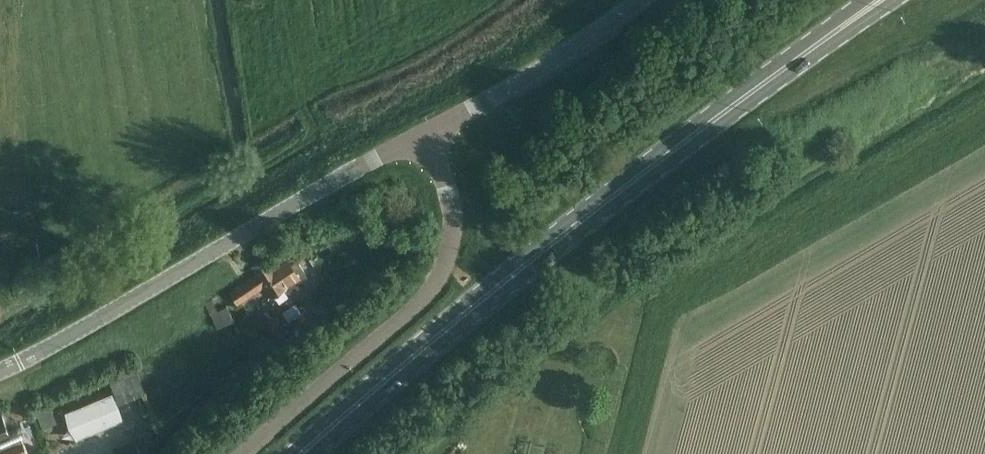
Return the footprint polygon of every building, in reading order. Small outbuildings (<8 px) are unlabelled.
[(288,256),(285,257),(271,266),(266,257),(252,266),(258,275),(245,282),(245,281),(231,290),(238,302),(265,285),(272,295),(283,288),(284,292),(289,293),(303,284),(306,272),(298,261),(288,256)] [(225,322),(233,319),(226,305),(219,308),(225,322)] [(282,354),(267,334),(247,349),(262,369),(282,354)] [(118,402),(145,391),(136,369),(109,379),(118,402)] [(67,411),(77,436),(122,418),(111,393),(67,411)] [(0,413),(0,453),(20,453),(27,451),(18,428),(9,432),(1,413),(0,413)] [(112,445),(116,453),(137,453),(139,453),(133,437),(112,445)]
